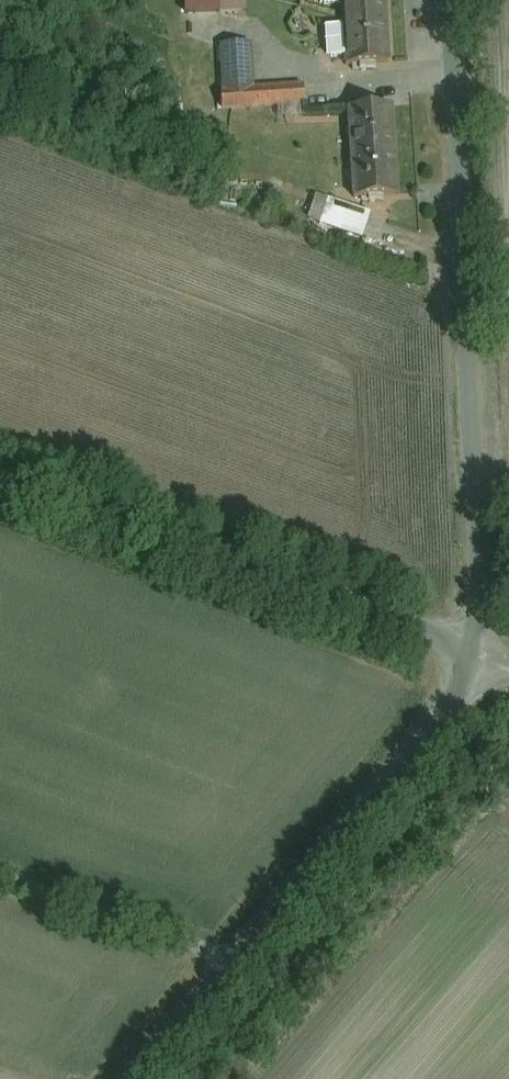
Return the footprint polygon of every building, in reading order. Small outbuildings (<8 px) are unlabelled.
[(186,10),(246,8),(246,0),(186,0),(186,10)] [(386,0),(340,0),(344,64),(390,61),(386,0)] [(253,40),(219,42),(223,109),(306,104),(304,82),(255,84),(253,40)] [(399,196),(392,104),(346,107),(352,199),(399,196)] [(363,238),(372,212),(327,197),(318,223),(363,238)]
